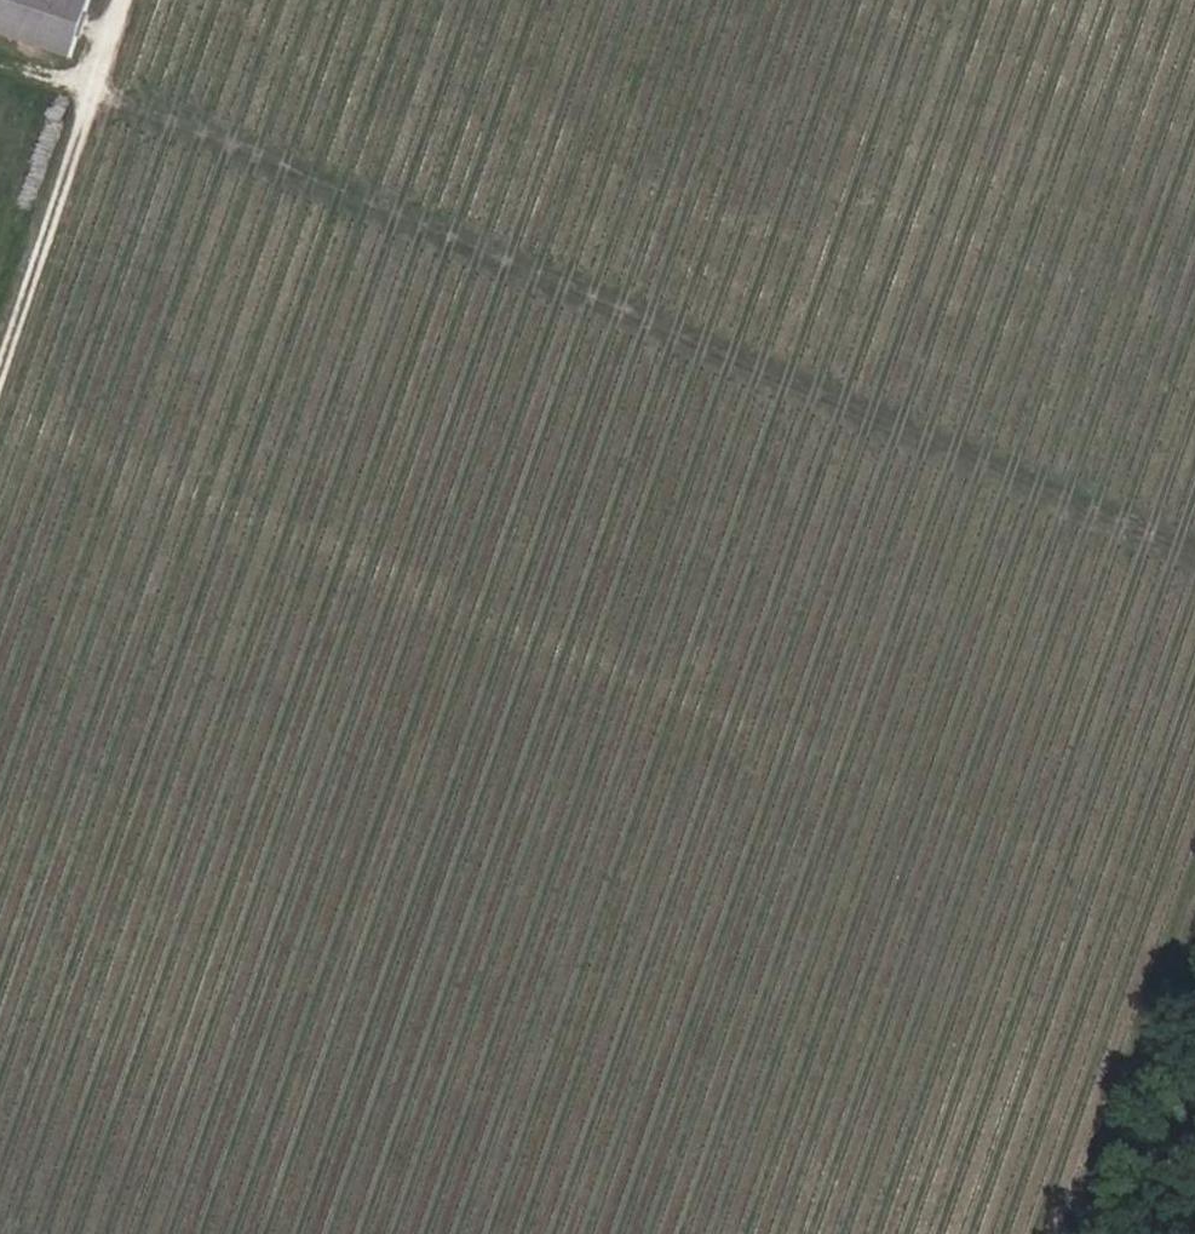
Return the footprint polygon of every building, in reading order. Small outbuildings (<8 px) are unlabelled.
[(91,0),(0,0),(0,35),(71,59),(91,0)]
